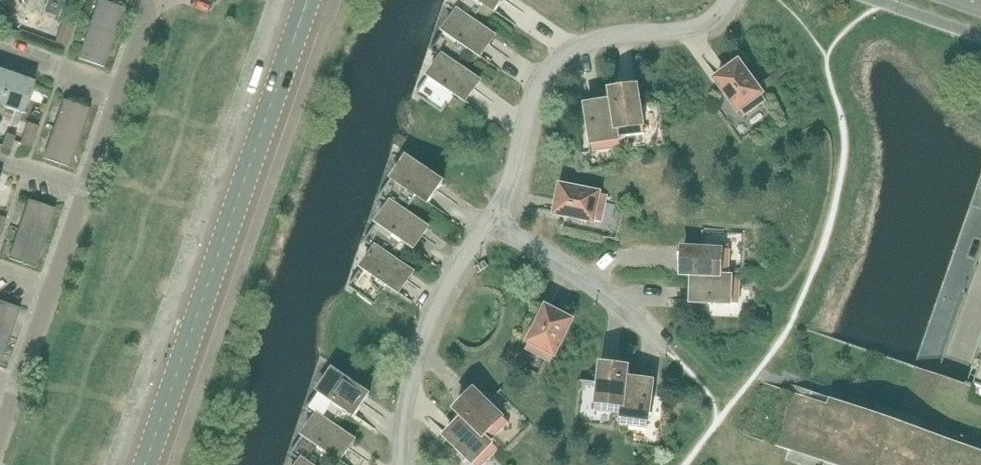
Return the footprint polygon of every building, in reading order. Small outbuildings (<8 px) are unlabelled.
[(64,0),(49,0),(44,13),(58,17),(64,0)] [(473,21),(481,9),(497,22),(500,17),(511,0),(450,0),(446,6),(456,13),(457,12),(472,22),(473,21)] [(114,39),(124,10),(99,2),(89,30),(114,39)] [(473,21),(472,22),(457,12),(456,13),(431,51),(441,58),(442,57),(457,67),(458,66),(469,49),(481,57),(494,38),(495,36),(473,21)] [(13,16),(5,13),(0,25),(8,28),(13,16)] [(66,47),(73,27),(63,23),(56,43),(66,47)] [(104,68),(114,39),(89,30),(78,59),(104,68)] [(458,66),(457,67),(442,57),(441,58),(416,96),(423,101),(442,113),(448,105),(447,105),(454,94),(466,102),(479,83),(480,81),(458,66)] [(717,79),(737,108),(739,110),(744,116),(758,107),(765,102),(767,101),(739,63),(730,70),(717,79)] [(9,75),(0,72),(0,105),(10,75),(9,75)] [(34,84),(10,75),(0,105),(24,113),(34,84)] [(611,91),(612,102),(615,124),(617,137),(619,137),(643,133),(643,134),(645,134),(641,106),(638,87),(635,88),(611,91)] [(79,139),(89,110),(64,101),(54,130),(79,139)] [(617,137),(615,124),(612,102),(602,104),(586,106),(591,143),(592,143),(593,151),(610,149),(618,148),(619,149),(620,148),(619,137),(617,137)] [(31,147),(38,127),(28,124),(21,144),(31,147)] [(69,168),(79,139),(54,130),(44,159),(69,168)] [(11,150),(15,137),(7,134),(2,147),(11,150)] [(429,204),(443,183),(407,157),(379,197),(390,204),(391,203),(406,214),(407,213),(418,196),(429,204)] [(607,197),(608,195),(561,186),(560,193),(556,214),(593,221),(601,222),(605,205),(607,197)] [(44,239),(54,210),(29,201),(19,230),(44,239)] [(407,213),(406,214),(391,203),(390,204),(364,242),(375,249),(376,248),(391,258),(392,257),(403,241),(414,248),(427,229),(429,227),(407,213)] [(34,268),(44,239),(19,230),(9,259),(34,268)] [(392,257),(391,258),(376,248),(375,249),(349,287),(375,305),(379,299),(381,296),(388,286),(399,293),(412,275),(414,272),(392,257)] [(731,252),(731,250),(702,249),(694,249),(684,248),(683,276),(693,276),(729,277),(729,276),(729,268),(729,252),(731,252)] [(740,277),(731,276),(729,276),(729,277),(693,276),(693,289),(692,303),(730,304),(738,304),(739,287),(740,278),(740,277)] [(19,310),(0,303),(0,335),(9,338),(19,310)] [(561,315),(548,309),(547,308),(530,341),(530,342),(526,349),(541,357),(549,361),(549,362),(550,362),(551,361),(572,321),(561,315)] [(972,323),(959,318),(937,382),(934,392),(920,430),(904,424),(897,422),(879,416),(874,414),(868,412),(866,419),(810,399),(802,396),(795,394),(777,446),(776,446),(788,450),(807,457),(815,460),(820,461),(830,464),(980,464),(980,326),(972,323)] [(9,338),(0,335),(0,365),(9,338)] [(623,414),(627,379),(628,368),(601,365),(599,381),(599,383),(595,412),(597,412),(597,411),(613,413),(621,414),(623,414)] [(370,395),(359,388),(333,370),(306,410),(316,417),(317,416),(332,426),(333,425),(344,408),(355,416),(368,397),(370,395)] [(653,382),(639,381),(637,380),(627,379),(623,414),(621,414),(619,426),(621,426),(621,425),(630,426),(647,428),(648,420),(653,382)] [(487,402),(475,391),(456,410),(464,418),(467,421),(489,442),(490,441),(507,423),(508,424),(509,423),(487,402)] [(332,426),(317,416),(316,417),(290,455),(301,462),(302,461),(308,464),(321,464),(329,453),(340,461),(353,443),(355,440),(333,425),(332,426)] [(467,421),(464,418),(457,424),(445,437),(473,463),(473,462),(476,464),(482,464),(491,456),(497,450),(498,451),(499,449),(490,441),(489,442),(467,421)]
